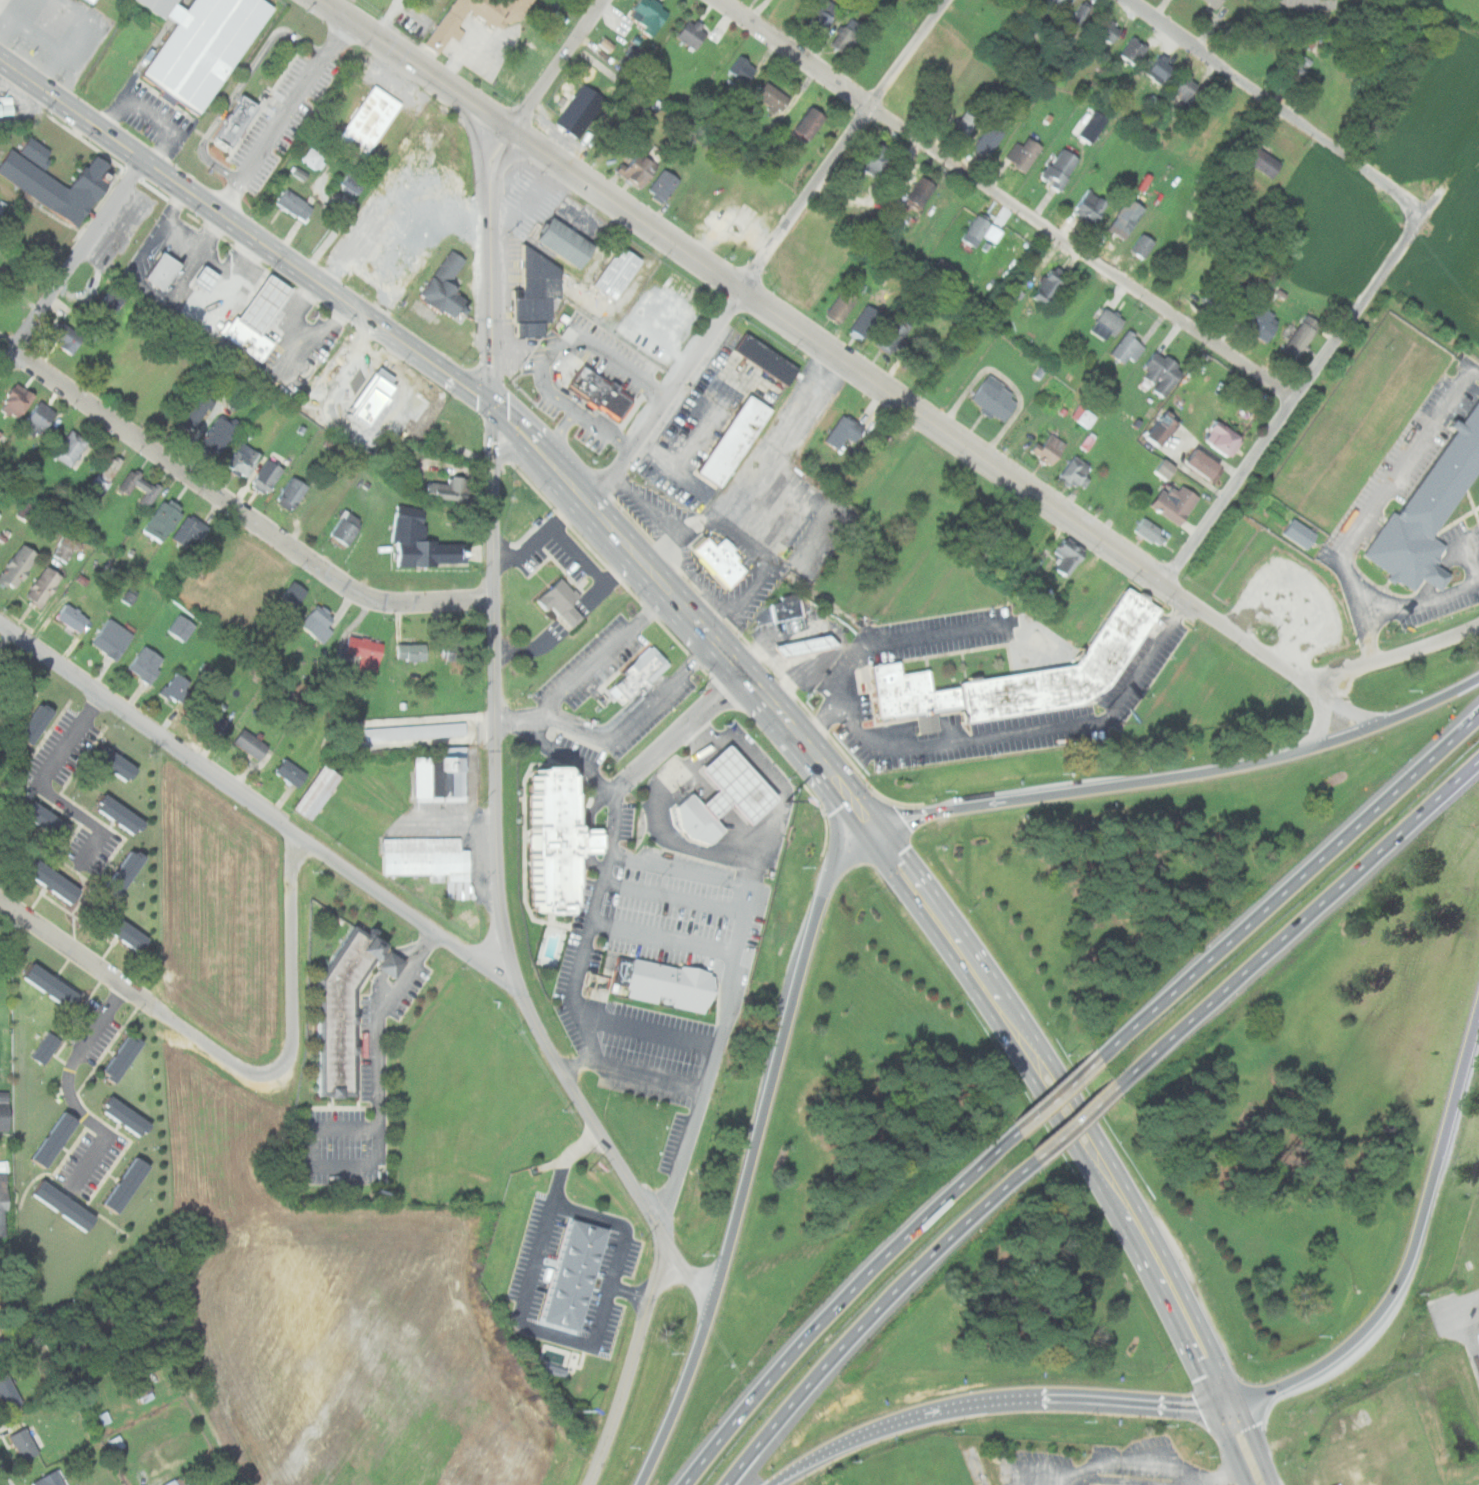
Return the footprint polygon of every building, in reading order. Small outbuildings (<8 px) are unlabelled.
[(140,75),(195,0),(263,0),(274,8),(196,116),(140,75)] [(167,16),(143,0),(178,0),(167,16)] [(424,43),(440,54),(471,9),(508,35),(532,0),(453,0),(424,43)] [(659,27),(670,10),(655,0),(639,0),(633,9),(659,27)] [(830,0),(821,0),(804,30),(821,39),(839,5),(830,0)] [(1063,0),(1045,0),(1042,4),(1054,13),(1063,0)] [(1218,8),(1224,0),(1206,0),(1218,8)] [(1272,7),(1332,9),(1332,0),(1273,0),(1272,7)] [(1091,8),(1081,1),(1070,16),(1080,23),(1091,8)] [(830,44),(845,54),(862,26),(847,16),(830,44)] [(685,17),(672,36),(691,49),(704,31),(685,17)] [(1112,43),(1122,28),(1106,17),(1096,31),(1112,43)] [(611,44),(600,36),(594,45),(605,52),(611,44)] [(1147,47),(1132,36),(1120,52),(1135,64),(1147,47)] [(1160,86),(1175,65),(1159,53),(1144,74),(1160,86)] [(758,67),(739,54),(727,71),(746,84),(758,67)] [(1170,89),(1187,101),(1200,83),(1184,71),(1170,89)] [(791,98),(765,80),(755,95),(780,113),(791,98)] [(606,99),(582,82),(555,122),(579,138),(606,99)] [(402,103),(375,85),(339,138),(367,156),(402,103)] [(213,138),(241,94),(258,105),(231,149),(213,138)] [(0,97),(0,114),(11,114),(10,96),(0,97)] [(808,141),(827,116),(813,105),(793,130),(808,141)] [(952,127),(966,137),(980,120),(967,109),(952,127)] [(988,158),(1006,132),(990,122),(972,147),(988,158)] [(1008,159),(1027,171),(1043,146),(1024,133),(1008,159)] [(71,190),(42,171),(54,153),(29,137),(19,154),(11,149),(0,167),(0,176),(81,228),(118,169),(95,154),(71,190)] [(895,154),(874,138),(856,163),(877,178),(895,154)] [(327,156),(310,144),(299,160),(316,172),(327,156)] [(1273,178),(1283,163),(1256,145),(1246,161),(1273,178)] [(1081,159),(1062,146),(1041,178),(1060,191),(1081,159)] [(616,173),(641,190),(659,164),(634,147),(616,173)] [(680,181),(664,168),(645,191),(661,204),(680,181)] [(366,182),(350,173),(342,186),(358,195),(366,182)] [(920,211),(938,184),(922,174),(904,200),(920,211)] [(304,223),(314,208),(286,187),(275,201),(304,223)] [(1074,210),(1098,225),(1111,204),(1087,188),(1074,210)] [(1129,196),(1109,228),(1125,239),(1146,208),(1129,196)] [(1004,230),(977,213),(967,230),(994,247),(1004,230)] [(596,247),(553,216),(537,239),(580,270),(596,247)] [(1145,258),(1156,241),(1142,232),(1130,249),(1145,258)] [(519,243),(556,269),(556,298),(546,298),(547,322),(541,322),(541,336),(514,336),(514,322),(511,322),(510,289),(520,289),(519,243)] [(592,285),(616,300),(642,259),(618,244),(592,285)] [(423,300),(425,297),(421,294),(451,251),(466,261),(454,278),(461,283),(453,294),(472,307),(467,315),(459,310),(454,317),(444,310),(441,313),(423,300)] [(147,278),(164,252),(183,265),(166,291),(147,278)] [(213,277),(196,265),(184,282),(201,294),(213,277)] [(1033,296),(1050,308),(1071,276),(1054,265),(1033,296)] [(196,281),(206,266),(222,276),(211,292),(196,281)] [(238,319),(239,318),(270,273),(295,290),(264,335),(264,336),(238,319)] [(1201,300),(1221,315),(1238,290),(1218,276),(1201,300)] [(1270,287),(1262,281),(1252,296),(1260,302),(1270,287)] [(108,321),(126,299),(112,287),(93,309),(108,321)] [(838,324),(858,298),(844,287),(824,313),(838,324)] [(881,313),(866,303),(847,331),(862,341),(881,313)] [(1265,344),(1283,322),(1262,305),(1245,326),(1265,344)] [(1109,343),(1125,319),(1107,307),(1090,330),(1109,343)] [(1296,360),(1323,324),(1308,314),(1282,349),(1296,360)] [(263,362),(224,335),(236,316),(239,318),(264,335),(276,343),(263,362)] [(912,333),(897,318),(874,340),(889,356),(912,333)] [(71,355),(84,338),(66,323),(53,339),(71,355)] [(1136,358),(1146,343),(1128,331),(1112,355),(1128,366),(1134,357),(1136,358)] [(789,385),(800,367),(744,333),(733,350),(789,385)] [(1168,396),(1186,368),(1158,350),(1140,378),(1168,396)] [(360,404),(380,373),(367,365),(365,369),(360,365),(354,375),(349,372),(338,389),(360,404)] [(569,386),(586,397),(584,401),(598,410),(600,407),(622,421),(636,399),(620,389),(622,386),(613,380),(610,383),(582,365),(569,386)] [(373,423),(397,384),(378,372),(375,371),(351,409),(373,423)] [(971,399),(1003,423),(1021,399),(989,375),(971,399)] [(1,408),(19,420),(36,394),(18,382),(1,408)] [(189,433),(216,404),(203,391),(176,421),(189,433)] [(698,473),(751,395),(774,410),(721,488),(698,473)] [(1476,396),(1478,398),(1478,462),(1426,538),(1440,547),(1430,563),(1445,574),(1433,592),(1415,579),(1406,592),(1390,580),(1387,584),(1379,579),(1382,574),(1358,556),(1388,513),(1392,513),(1450,431),(1445,428),(1450,421),(1455,425),(1476,396)] [(57,412),(40,401),(23,429),(40,439),(57,412)] [(1085,429),(1094,417),(1077,405),(1069,416),(1085,429)] [(1182,421),(1165,408),(1144,437),(1162,449),(1182,421)] [(845,438),(854,444),(864,428),(841,413),(824,440),(837,449),(845,438)] [(200,444),(216,457),(238,428),(221,415),(200,444)] [(1205,440),(1230,457),(1242,439),(1217,422),(1205,440)] [(70,468),(90,442),(72,429),(53,455),(70,468)] [(1052,467),(1068,445),(1046,429),(1030,451),(1052,467)] [(245,478),(261,455),(242,442),(226,464),(245,478)] [(1214,481),(1226,465),(1202,446),(1189,462),(1214,481)] [(125,461),(113,453),(89,487),(101,495),(125,461)] [(1078,491),(1095,469),(1075,454),(1059,475),(1078,491)] [(251,484),(266,495),(284,468),(269,458),(251,484)] [(1177,466),(1163,459),(1157,473),(1171,479),(1177,466)] [(147,508),(162,488),(133,467),(117,490),(126,496),(134,484),(146,492),(139,502),(147,508)] [(276,500),(292,511),(309,486),(294,475),(276,500)] [(469,501),(470,477),(449,476),(448,483),(426,482),(425,498),(469,501)] [(1182,526),(1201,496),(1180,483),(1173,494),(1163,488),(1151,506),(1182,526)] [(145,528),(166,540),(184,509),(164,497),(145,528)] [(469,565),(469,543),(427,543),(427,507),(395,507),(395,565),(469,565)] [(329,534),(349,546),(364,521),(344,509),(329,534)] [(200,542),(209,528),(189,514),(172,537),(187,548),(194,538),(200,542)] [(1135,530),(1161,547),(1170,534),(1144,516),(1135,530)] [(1319,535),(1294,518),(1284,533),(1308,550),(1319,535)] [(63,564),(73,541),(60,535),(50,558),(63,564)] [(694,549),(730,586),(746,571),(719,543),(717,545),(707,536),(694,549)] [(1054,554),(1060,557),(1054,567),(1070,577),(1084,555),(1062,541),(1054,554)] [(41,555),(25,543),(0,576),(0,580),(14,591),(41,555)] [(65,577),(49,565),(26,595),(43,607),(65,577)] [(536,601),(546,611),(551,606),(561,616),(556,620),(569,633),(584,618),(573,607),(583,598),(562,576),(536,601)] [(275,607),(290,616),(307,590),(293,580),(275,607)] [(873,664),(881,718),(919,713),(922,731),(940,728),(937,709),(965,705),(967,722),(1089,704),(1113,686),(1164,609),(1130,587),(1078,664),(934,685),(932,668),(905,672),(903,660),(873,664)] [(769,601),(774,624),(806,617),(801,594),(769,601)] [(92,619),(68,602),(58,616),(82,633),(92,619)] [(299,624),(322,643),(337,626),(314,607),(299,624)] [(177,613),(166,630),(183,642),(194,625),(177,613)] [(133,635),(110,619),(93,644),(117,661),(133,635)] [(343,660),(377,669),(384,643),(350,634),(343,660)] [(776,646),(785,658),(842,647),(831,634),(776,646)] [(168,661),(144,644),(128,668),(151,684),(168,661)] [(397,660),(428,660),(428,644),(397,644),(397,660)] [(467,644),(447,644),(447,659),(467,659),(467,644)] [(609,690),(624,676),(620,673),(638,656),(640,659),(654,646),(671,664),(652,682),(655,686),(647,694),(642,689),(630,701),(623,694),(618,699),(609,690)] [(162,690),(183,706),(197,687),(176,672),(162,690)] [(50,695),(22,735),(39,747),(67,707),(50,695)] [(25,745),(48,711),(33,701),(10,734),(25,745)] [(228,720),(202,702),(192,716),(219,734),(228,720)] [(271,746),(245,728),(235,742),(260,760),(271,746)] [(107,740),(96,756),(137,785),(148,769),(107,740)] [(701,805),(719,788),(701,769),(728,744),(778,797),(750,823),(732,804),(715,819),(701,805)] [(408,801),(462,800),(460,745),(434,746),(434,755),(408,756),(408,801)] [(295,790),(308,774),(287,757),(274,773),(295,790)] [(343,776),(324,764),(295,808),(313,821),(343,776)] [(536,768),(536,776),(529,776),(529,795),(527,795),(527,887),(531,887),(532,906),(537,906),(537,913),(550,913),(563,913),(563,905),(569,905),(569,888),(571,888),(571,858),(576,858),(576,853),(575,830),(575,825),(570,825),(570,774),(563,774),(563,767),(536,768)] [(139,821),(99,793),(89,807),(129,836),(139,821)] [(680,805),(682,828),(693,838),(714,845),(729,829),(715,819),(701,805),(696,793),(680,805)] [(114,794),(104,808),(143,836),(153,821),(114,794)] [(39,798),(29,812),(68,839),(77,825),(39,798)] [(63,822),(22,801),(14,816),(57,838),(60,831),(59,831),(63,822)] [(575,830),(588,830),(601,829),(602,853),(589,853),(576,853),(575,830)] [(462,837),(384,838),(384,874),(450,874),(450,898),(472,898),(472,850),(462,850),(462,837)] [(136,846),(109,885),(124,896),(151,857),(136,846)] [(114,900),(137,857),(121,848),(98,891),(114,900)] [(38,853),(26,869),(80,908),(92,892),(38,853)] [(115,904),(104,920),(148,951),(159,935),(115,904)] [(142,937),(102,909),(91,924),(132,952),(142,937)] [(321,1094),(320,977),(354,923),(370,933),(374,926),(380,929),(377,935),(390,943),(388,948),(405,960),(394,977),(377,965),(380,959),(376,956),(355,988),(356,1094),(321,1094)] [(39,953),(27,969),(81,1009),(93,992),(39,953)] [(638,957),(629,998),(713,1016),(723,971),(686,963),(685,967),(638,957)] [(15,976),(63,1009),(73,993),(25,961),(15,976)] [(107,1077),(122,1087),(156,1037),(141,1026),(107,1077)] [(41,1065),(57,1038),(43,1030),(27,1057),(41,1065)] [(58,1030),(42,1051),(55,1061),(71,1039),(58,1030)] [(111,1083),(134,1044),(118,1034),(95,1074),(111,1083)] [(10,1091),(0,1091),(0,1130),(10,1130),(10,1091)] [(118,1094),(108,1107),(149,1137),(160,1124),(118,1094)] [(94,1109),(136,1139),(146,1124),(105,1095),(94,1109)] [(40,1158),(54,1168),(87,1119),(73,1109),(40,1158)] [(25,1160),(41,1170),(71,1119),(54,1110),(25,1160)] [(109,1203),(124,1213),(159,1163),(143,1153),(109,1203)] [(143,1165),(128,1156),(95,1204),(110,1214),(143,1165)] [(0,1173),(0,1238),(8,1238),(6,1173),(0,1173)] [(49,1176),(38,1191),(91,1229),(102,1214),(49,1176)] [(82,1234),(92,1219),(34,1177),(23,1192),(82,1234)] [(534,1320),(564,1218),(600,1228),(570,1331),(534,1320)] [(8,1372),(0,1376),(0,1396),(7,1411),(23,1403),(8,1372)] [(135,1402),(150,1397),(142,1372),(126,1378),(135,1402)] [(24,1463),(41,1455),(26,1425),(9,1434),(24,1463)] [(125,1446),(118,1433),(107,1439),(114,1451),(125,1446)] [(58,1468),(30,1483),(31,1484),(68,1484),(58,1468)]
